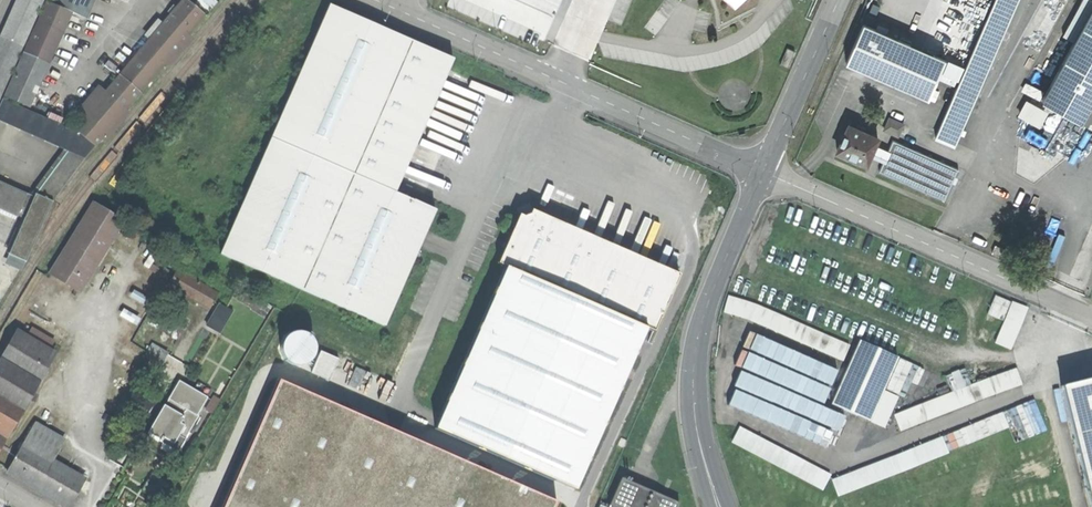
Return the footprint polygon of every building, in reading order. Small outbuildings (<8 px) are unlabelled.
[(33,0),(17,0),(0,38),(0,95),(41,4),(33,0)] [(70,13),(70,12),(86,19),(94,0),(55,0),(53,5),(70,13)] [(95,147),(205,16),(187,0),(183,0),(74,129),(76,131),(95,147)] [(935,136),(954,145),(1017,0),(994,0),(935,136)] [(1091,0),(1082,0),(1062,35),(1073,41),(1091,8),(1091,0)] [(53,5),(47,2),(5,97),(28,107),(70,13),(53,5)] [(394,192),(453,59),(329,5),(220,254),(384,326),(435,210),(394,192)] [(1073,41),(1041,100),(1081,122),(1081,121),(1091,102),(1091,8),(1073,41)] [(863,24),(846,63),(928,98),(945,59),(863,24)] [(800,39),(793,36),(790,44),(796,47),(800,39)] [(1027,81),(1023,88),(1037,96),(1041,89),(1027,81)] [(1017,114),(1040,126),(1049,110),(1026,98),(1017,114)] [(76,131),(2,99),(0,104),(0,122),(67,152),(84,159),(95,147),(76,131)] [(1081,121),(1091,127),(1091,102),(1081,121)] [(889,117),(884,129),(898,136),(903,124),(889,117)] [(866,164),(878,138),(877,137),(876,139),(863,134),(864,131),(849,125),(837,151),(866,164)] [(892,140),(878,171),(944,200),(958,169),(892,140)] [(53,202),(84,159),(67,152),(35,194),(53,202)] [(32,199),(26,197),(27,194),(0,182),(0,210),(17,218),(18,216),(24,218),(32,199)] [(26,263),(53,202),(35,194),(32,199),(24,218),(8,255),(26,263)] [(79,291),(123,220),(95,203),(50,273),(79,291)] [(497,263),(506,267),(434,428),(574,490),(646,328),(654,331),(679,275),(531,210),(529,213),(523,216),(519,215),(497,263)] [(139,233),(125,225),(120,234),(134,242),(139,233)] [(177,270),(168,285),(209,309),(218,294),(177,270)] [(263,301),(238,286),(234,293),(258,308),(263,301)] [(844,347),(731,298),(725,311),(839,359),(844,347)] [(232,313),(218,305),(207,325),(220,333),(232,313)] [(1010,349),(1027,310),(1016,306),(1000,344),(1010,349)] [(982,325),(978,338),(994,343),(997,334),(990,331),(991,328),(982,325)] [(53,342),(31,328),(26,337),(48,350),(53,342)] [(330,379),(340,354),(280,329),(270,353),(330,379)] [(0,359),(0,448),(54,354),(48,350),(26,337),(16,332),(0,359)] [(897,358),(858,341),(831,405),(869,421),(897,358)] [(168,353),(152,343),(138,367),(154,376),(168,353)] [(715,354),(718,423),(737,423),(734,354),(715,354)] [(899,417),(903,430),(1024,386),(1019,373),(899,417)] [(1060,386),(1091,506),(1091,378),(1060,386)] [(556,501),(279,380),(223,506),(554,506),(556,501)] [(161,442),(163,438),(180,448),(189,432),(191,434),(196,425),(193,424),(198,415),(197,414),(207,397),(179,381),(164,406),(163,406),(147,432),(160,440),(159,441),(161,442)] [(221,400),(215,396),(206,411),(211,415),(221,400)] [(837,491),(1012,431),(1015,441),(1048,430),(1038,402),(831,474),(837,491)] [(35,423),(23,444),(24,445),(7,473),(65,506),(68,506),(84,479),(53,460),(64,441),(35,423)] [(831,475),(742,428),(733,444),(823,491),(831,475)] [(627,441),(621,438),(617,446),(623,449),(627,441)] [(609,506),(612,506),(677,506),(679,504),(669,500),(667,498),(629,482),(625,480),(621,478),(609,506)] [(170,485),(161,479),(150,496),(160,502),(170,485)]
